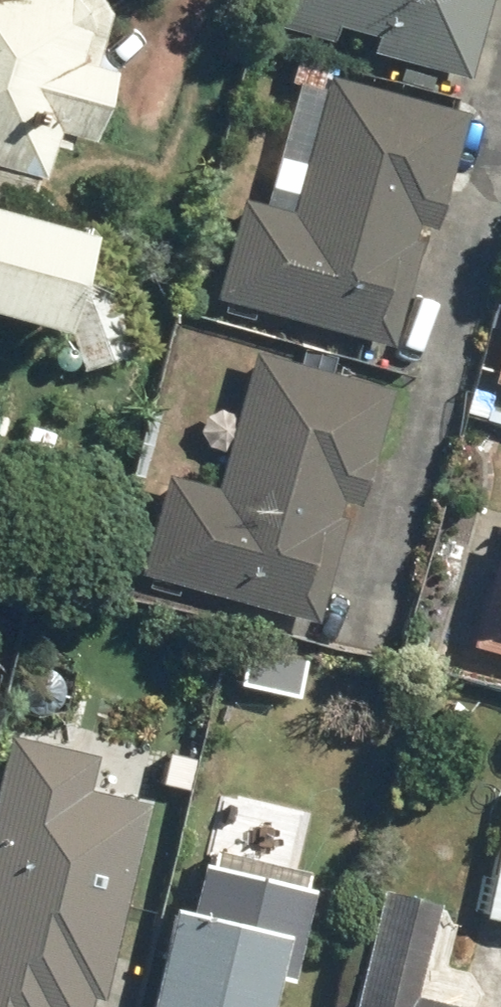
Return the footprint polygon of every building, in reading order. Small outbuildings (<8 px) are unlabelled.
[(62,328),(88,236),(25,218),(49,132),(89,143),(109,72),(85,65),(104,0),(0,0),(0,311),(62,328)] [(259,19),(458,76),(480,0),(265,0),(259,19)] [(282,213),(236,199),(207,299),(387,350),(456,113),(323,75),(282,213)] [(123,311),(65,329),(78,370),(136,352),(123,311)] [(483,382),(500,387),(500,317),(483,382)] [(207,488),(160,475),(131,574),(311,626),(380,389),(247,350),(207,488)] [(498,560),(482,555),(458,646),(500,657),(500,550),(498,560)] [(299,660),(236,644),(226,682),(289,698),(299,660)] [(0,717),(0,779),(25,786),(41,728),(0,717)] [(470,912),(500,919),(500,785),(470,912)] [(166,905),(141,1006),(262,1006),(269,976),(282,979),(304,886),(192,860),(181,908),(166,905)] [(375,888),(345,1006),(442,1006),(408,999),(432,901),(375,888)] [(0,894),(0,1006),(94,1006),(114,921),(0,894)]
